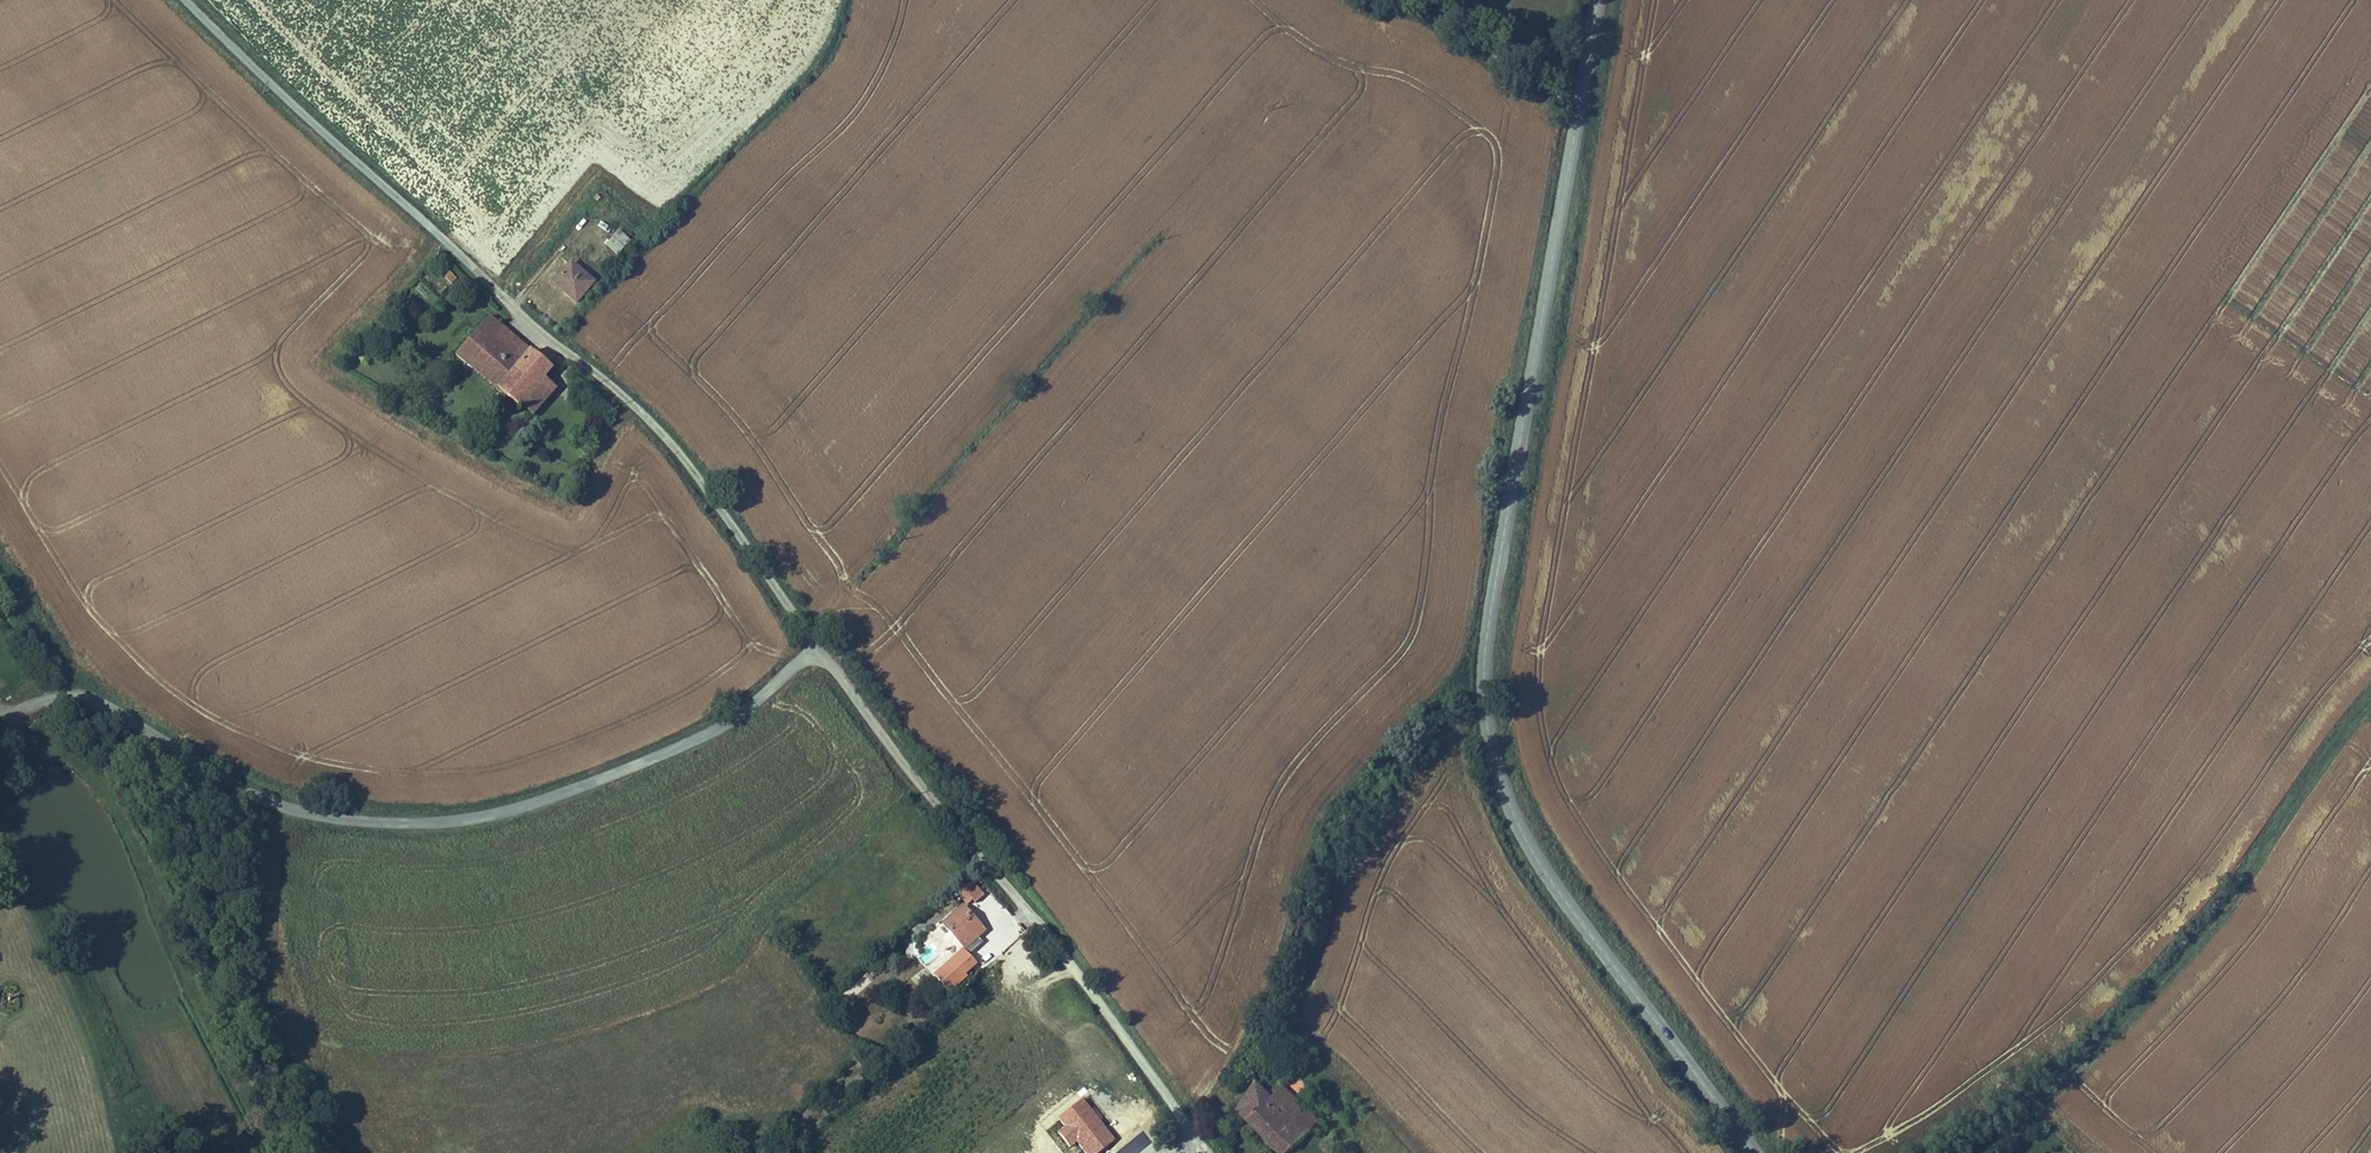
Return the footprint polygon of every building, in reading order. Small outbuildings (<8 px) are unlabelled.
[(641,244),(629,233),(615,248),(628,259),(641,244)] [(607,286),(584,265),(566,286),(589,307),(607,286)] [(510,338),(483,323),(462,363),(490,379),(496,366),(523,381),(517,393),(544,406),(557,379),(564,366),(535,351),(529,363),(504,350),(510,338)] [(535,351),(510,338),(504,350),(529,363),(535,351)] [(523,381),(496,366),(490,379),(517,393),(523,381)] [(573,387),(557,379),(544,406),(559,414),(573,387)] [(987,925),(965,900),(944,918),(966,943),(987,925)] [(973,966),(960,952),(934,975),(950,993),(969,976),(965,972),(973,966)] [(851,1089),(864,1077),(859,1072),(847,1084),(851,1089)] [(1299,1077),(1288,1084),(1297,1097),(1308,1090),(1299,1077)] [(1307,1104),(1289,1119),(1281,1111),(1287,1106),(1285,1104),(1289,1101),(1269,1080),(1241,1106),(1286,1152),(1290,1152),(1324,1121),(1307,1104)] [(1307,1104),(1304,1101),(1296,1109),(1289,1101),(1285,1104),(1287,1106),(1281,1111),(1289,1119),(1307,1104)]
